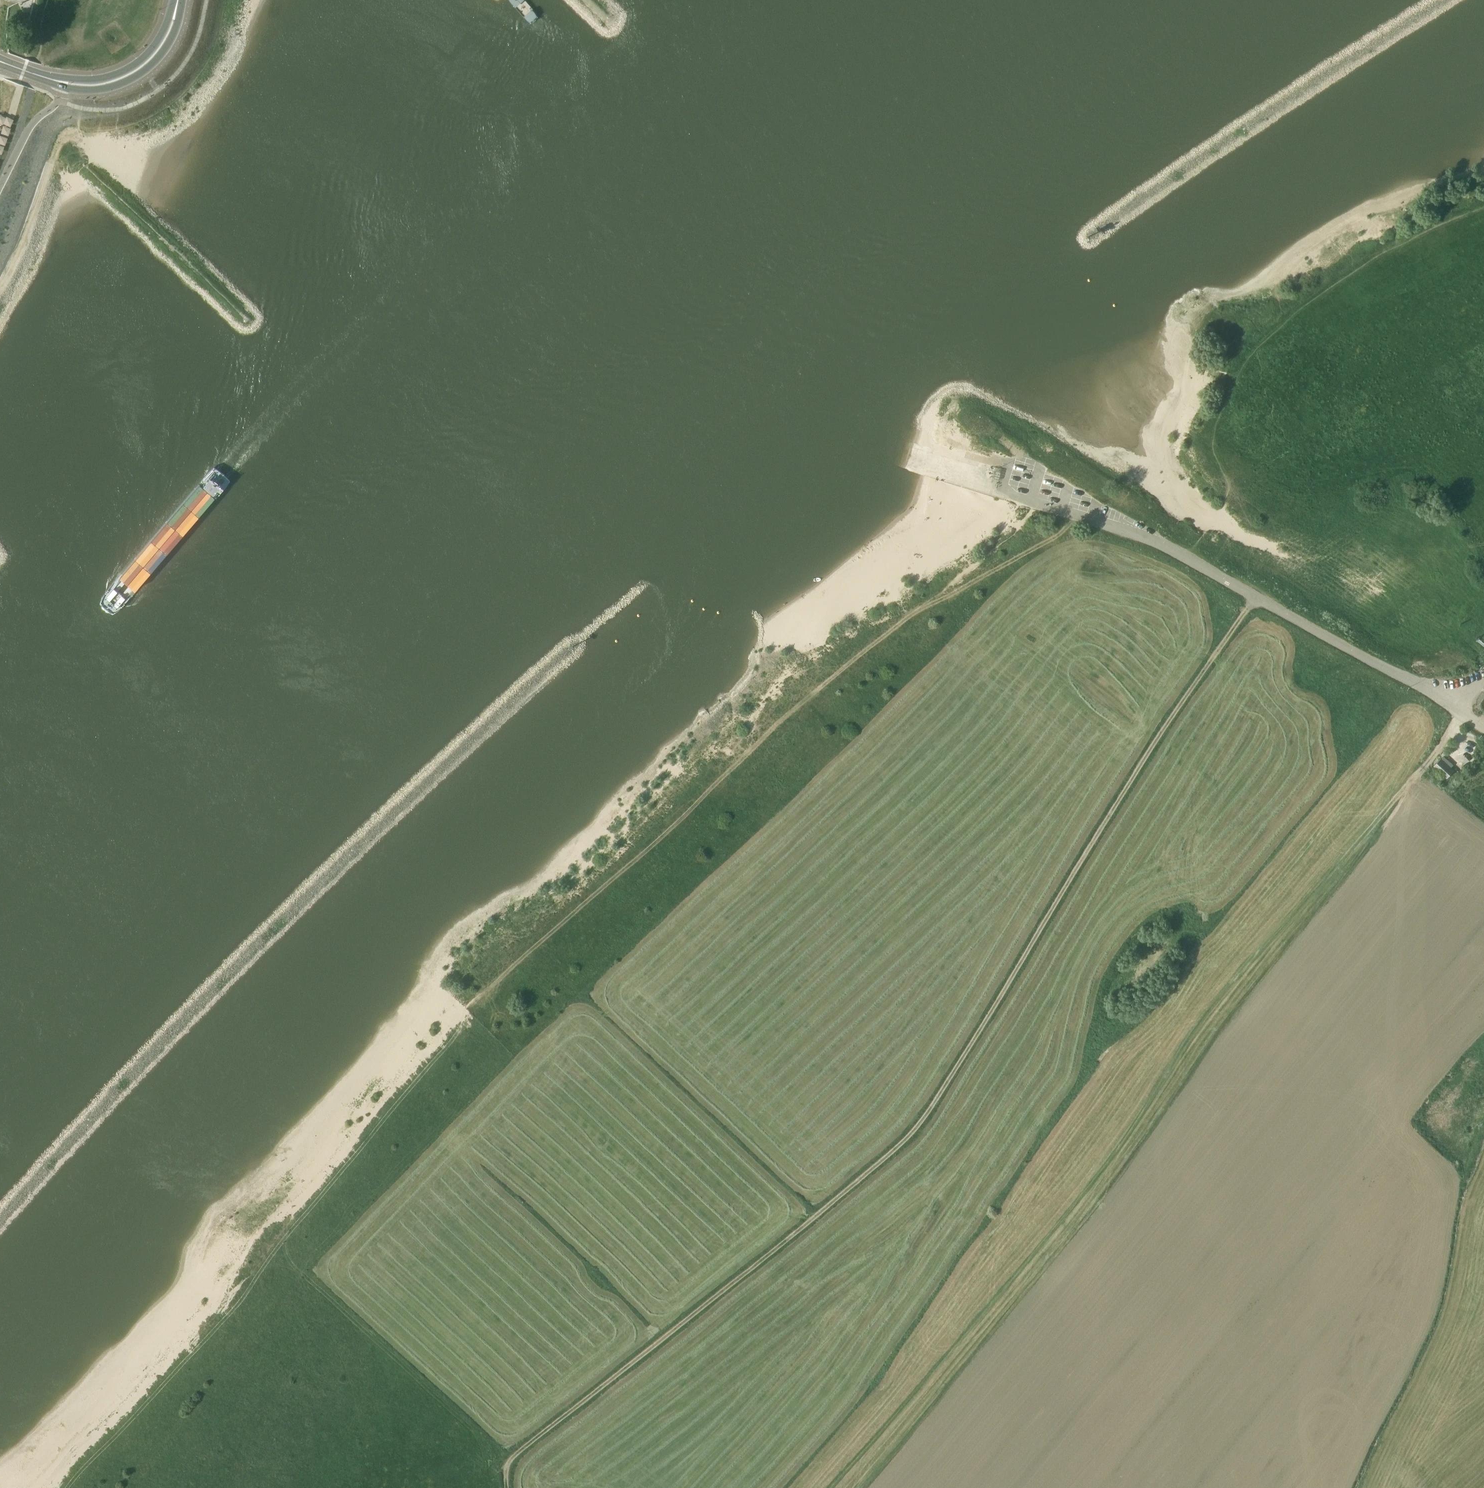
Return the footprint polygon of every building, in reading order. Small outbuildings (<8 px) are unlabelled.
[(1002,467),(993,465),(989,479),(998,482),(1002,467)] [(1010,485),(1021,491),(1025,483),(1014,478),(1010,485)] [(1455,770),(1441,757),(1434,765),(1447,778),(1455,770)]
